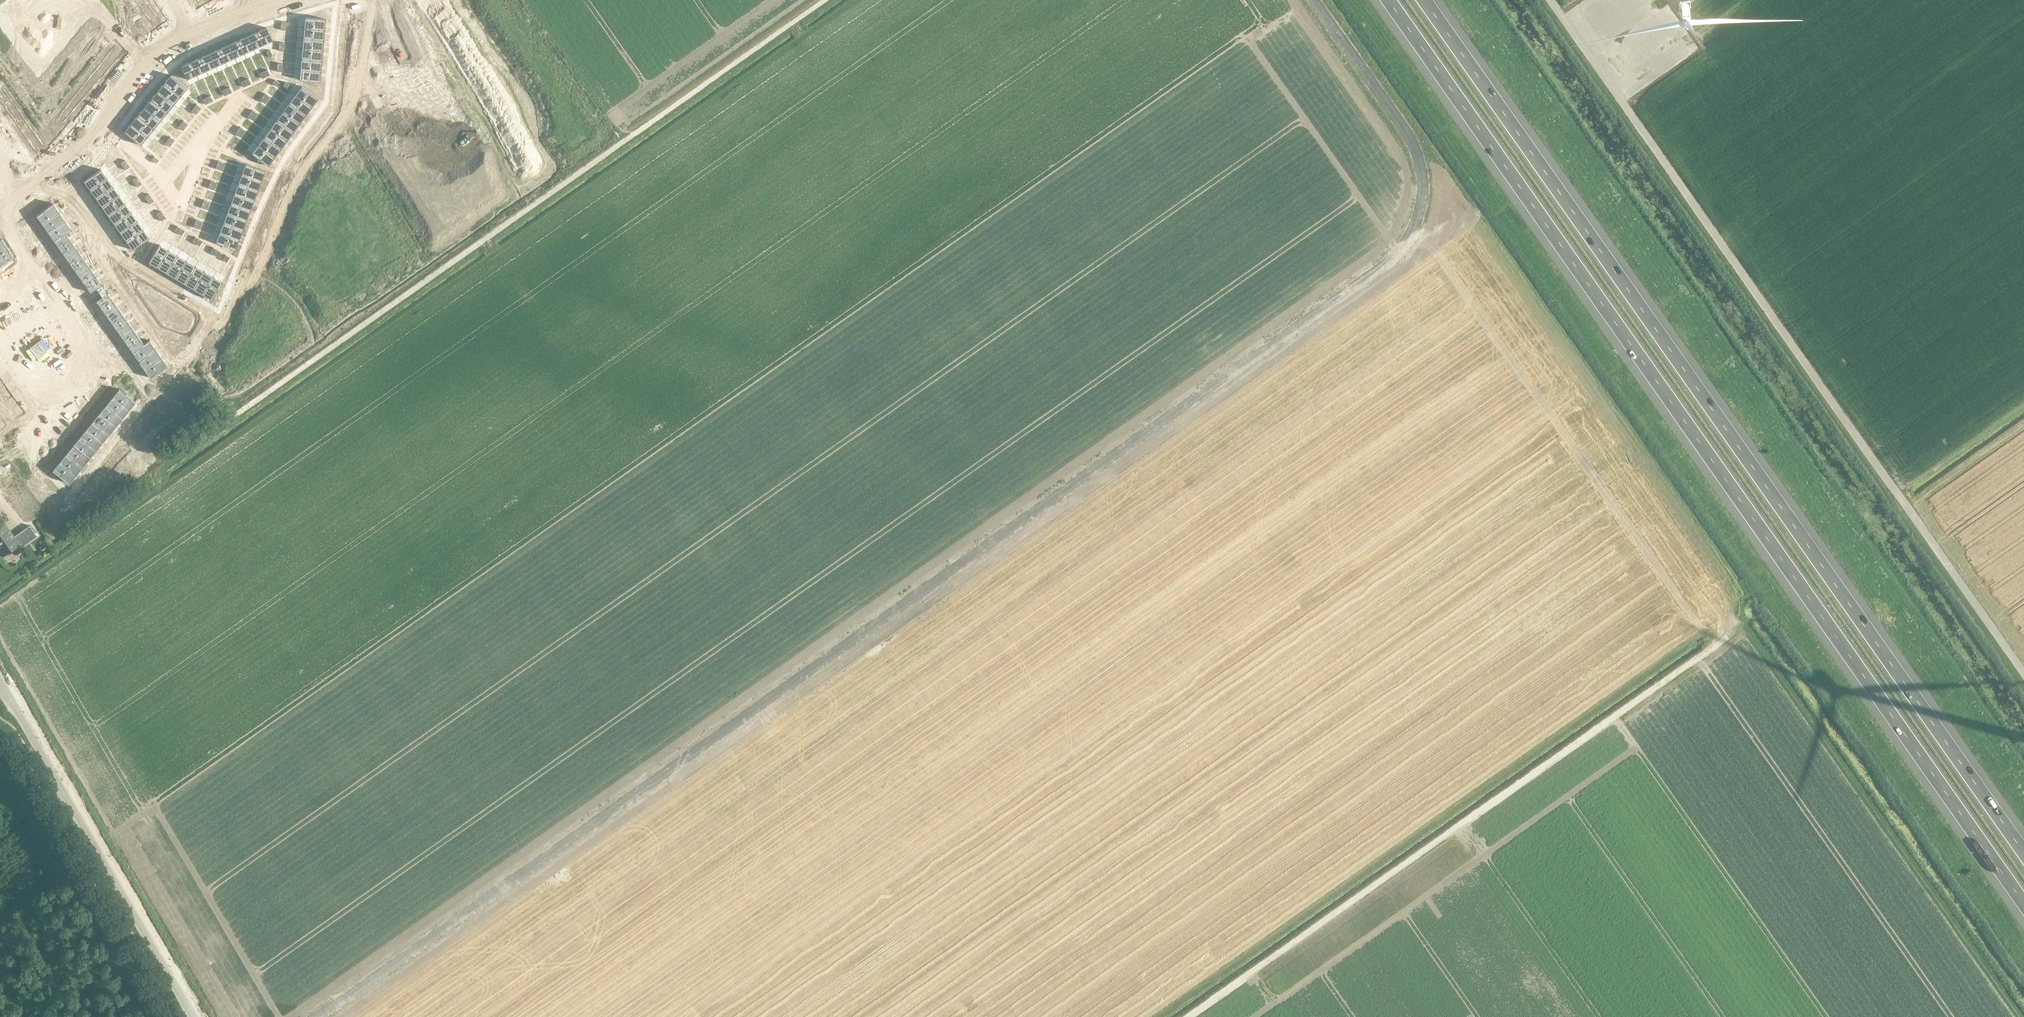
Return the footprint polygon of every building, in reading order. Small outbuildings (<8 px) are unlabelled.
[(132,3),(138,12),(153,2),(152,0),(137,0),(132,3)] [(197,8),(208,0),(191,0),(197,8)] [(153,2),(138,12),(144,21),(159,10),(153,2)] [(159,10),(144,21),(151,30),(166,20),(159,10)] [(305,17),(304,28),(325,29),(326,19),(320,18),(305,17)] [(267,27),(257,32),(263,44),(273,40),(270,35),(267,27)] [(304,28),(303,38),(324,40),(325,29),(304,28)] [(257,32),(248,36),(253,49),(263,44),(257,32)] [(248,36),(238,40),(244,53),(253,49),(248,36)] [(303,38),(302,48),(323,50),(324,40),(303,38)] [(113,40),(106,49),(120,61),(128,52),(113,40)] [(238,40),(229,45),(234,57),(244,53),(238,40)] [(229,45),(219,49),(225,62),(234,57),(229,45)] [(302,48),(301,59),(322,61),(323,50),(302,48)] [(106,49),(99,58),(114,69),(120,61),(106,49)] [(219,49),(210,53),(215,66),(225,62),(219,49)] [(210,53),(200,58),(206,70),(215,66),(210,53)] [(99,58),(93,66),(107,78),(114,69),(99,58)] [(200,58),(191,62),(196,75),(206,70),(200,58)] [(301,59),(300,69),(321,71),(322,61),(301,59)] [(191,62),(181,66),(187,79),(196,75),(191,62)] [(93,66),(86,75),(100,86),(107,78),(93,66)] [(300,69),(299,80),(320,82),(321,71),(300,69)] [(86,75),(79,83),(93,94),(100,86),(86,75)] [(171,75),(164,83),(180,96),(187,88),(171,75)] [(79,83),(72,91),(86,103),(93,94),(79,83)] [(164,83),(158,91),(174,104),(180,96),(164,83)] [(0,88),(0,102),(11,94),(5,84),(0,88)] [(301,86),(295,94),(312,107),(318,98),(301,86)] [(1447,90),(1443,93),(1459,115),(1464,112),(1447,90)] [(72,91),(65,100),(80,111),(86,103),(72,91)] [(158,91),(151,99),(167,112),(174,104),(158,91)] [(0,102),(0,109),(3,113),(18,103),(11,94),(0,102)] [(295,94),(289,103),(306,115),(312,107),(295,94)] [(151,99),(144,107),(160,120),(167,112),(151,99)] [(65,100),(58,109),(73,120),(80,111),(65,100)] [(18,103),(3,113),(9,122),(24,111),(18,103)] [(289,103),(283,111),(299,123),(306,115),(289,103)] [(144,107),(138,115),(154,128),(160,120),(144,107)] [(24,111),(9,122),(15,131),(30,120),(24,111)] [(283,111),(276,119),(293,132),(299,123),(283,111)] [(138,115),(131,123),(147,136),(154,128),(138,115)] [(276,119),(270,128),(287,140),(293,132),(276,119)] [(30,120),(15,131),(21,140),(36,129),(30,120)] [(131,123),(124,132),(140,145),(147,136),(131,123)] [(270,128),(264,136),(281,148),(287,140),(270,128)] [(36,129),(21,140),(28,148),(43,138),(36,129)] [(264,136),(258,145),(274,157),(281,148),(264,136)] [(43,138),(28,148),(34,158),(49,147),(43,138)] [(258,145),(251,153),(268,165),(274,157),(258,145)] [(245,163),(242,173),(261,181),(265,171),(245,163)] [(101,169),(84,181),(90,189),(107,177),(101,169)] [(242,173),(238,183),(257,191),(261,181),(242,173)] [(107,177),(90,189),(96,198),(113,186),(107,177)] [(238,183),(234,193),(254,200),(257,191),(238,183)] [(113,186),(96,198),(102,206),(119,195),(113,186)] [(234,193),(231,203),(250,210),(254,200),(234,193)] [(119,195),(102,206),(108,215),(125,203),(119,195)] [(53,203),(36,215),(42,224),(59,212),(53,203)] [(125,203),(108,215),(114,224),(131,212),(125,203)] [(231,203),(227,212),(246,220),(250,210),(231,203)] [(59,212),(42,224),(48,232),(65,220),(59,212)] [(131,212),(114,224),(120,232),(137,220),(131,212)] [(227,212),(223,222),(243,230),(246,220),(227,212)] [(65,220),(48,232),(54,241),(66,233),(71,229),(65,220)] [(137,220),(120,232),(126,241),(143,229),(137,220)] [(223,222),(220,232),(239,239),(243,230),(223,222)] [(143,229),(126,241),(132,249),(149,237),(143,229)] [(220,232),(216,242),(235,249),(239,239),(220,232)] [(66,233),(54,241),(60,249),(72,241),(66,233)] [(0,240),(0,255),(5,262),(14,256),(2,239),(0,240)] [(72,241),(60,249),(66,258),(78,250),(72,241)] [(159,244),(148,262),(158,267),(168,250),(159,244)] [(78,250),(66,258),(72,266),(84,258),(78,250)] [(168,250),(158,267),(167,273),(177,255),(168,250)] [(177,255),(167,273),(176,278),(186,260),(177,255)] [(84,258),(72,266),(78,275),(90,267),(84,258)] [(186,260),(176,278),(185,283),(195,266),(186,260)] [(195,266),(185,283),(194,289),(204,271),(195,266)] [(90,267),(78,275),(84,283),(96,275),(90,267)] [(204,271),(194,289),(203,294),(213,276),(204,271)] [(96,275),(84,283),(90,292),(102,284),(96,275)] [(213,276),(203,294),(212,300),(222,282),(213,276)] [(108,293),(96,301),(103,309),(114,301),(108,293)] [(114,301),(103,309),(109,318),(120,310),(114,301)] [(120,310),(109,318),(115,326),(126,318),(120,310)] [(126,318),(115,326),(121,335),(132,327),(126,318)] [(132,327),(121,335),(127,343),(138,335),(132,327)] [(138,335),(127,343),(133,352),(144,344),(138,335)] [(144,344),(133,352),(139,361),(156,349),(149,340),(144,344)] [(156,349),(139,361),(145,369),(162,357),(156,349)] [(162,357),(145,369),(151,378),(168,366),(162,357)] [(124,393),(118,401),(129,410),(135,402),(124,393)] [(118,401),(111,409),(122,418),(129,410),(118,401)] [(111,409),(104,417),(115,426),(122,418),(111,409)] [(104,417),(98,426),(109,434),(115,426),(104,417)] [(98,426),(91,434),(102,442),(109,434),(98,426)] [(91,434),(85,442),(96,451),(102,442),(91,434)] [(85,442),(78,450),(89,459),(96,451),(85,442)] [(78,450),(72,458),(82,467),(89,459),(78,450)] [(72,458),(65,466),(76,475),(82,467),(72,458)] [(65,466),(58,474),(69,483),(76,475),(65,466)] [(29,524),(26,526),(27,527),(14,536),(5,523),(0,527),(0,549),(4,555),(20,543),(22,546),(37,536),(29,524)]
